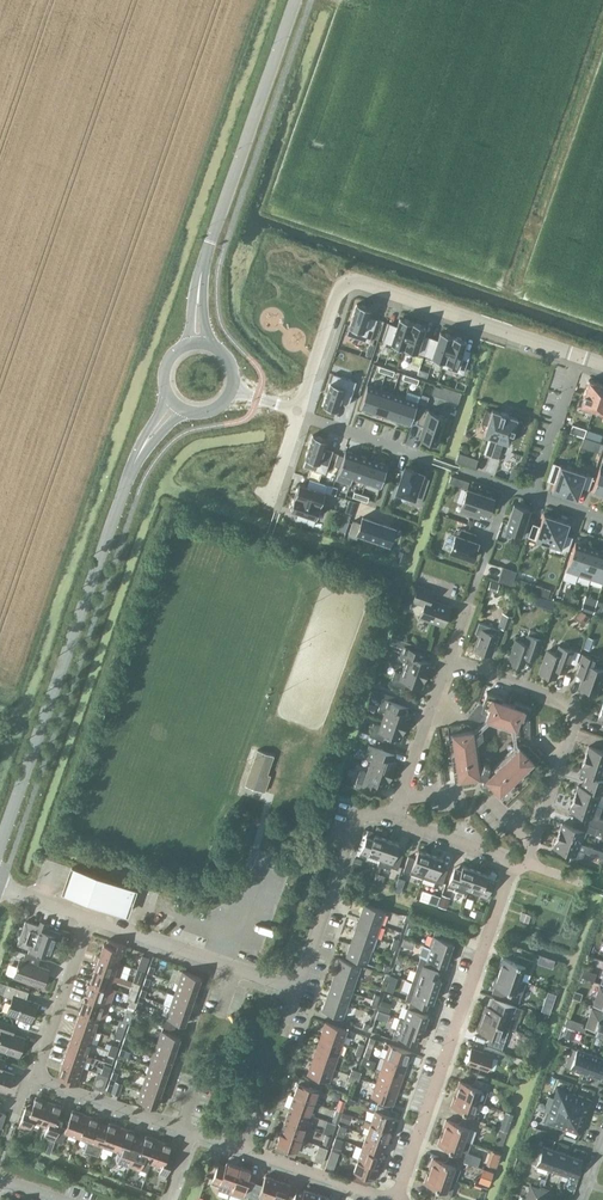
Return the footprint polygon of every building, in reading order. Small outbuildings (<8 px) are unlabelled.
[(357,303),(346,335),(369,342),(373,329),(377,319),(368,316),(371,308),(357,303)] [(388,327),(383,341),(404,348),(412,322),(400,318),(396,330),(388,327)] [(425,326),(412,322),(404,348),(424,355),(429,341),(421,338),(425,326)] [(436,343),(429,341),(424,355),(444,362),(453,336),(440,332),(436,343)] [(466,340),(453,336),(444,362),(442,367),(455,371),(457,366),(465,368),(471,351),(470,350),(469,354),(462,352),(466,340)] [(333,374),(323,405),(337,409),(339,401),(348,404),(356,381),(333,374)] [(580,405),(593,410),(601,384),(589,380),(580,405)] [(593,410),(602,413),(602,385),(601,384),(593,410)] [(360,408),(373,413),(380,390),(367,385),(360,408)] [(373,413),(385,417),(392,394),(380,390),(373,413)] [(385,417),(397,421),(405,398),(392,394),(385,417)] [(422,394),(420,402),(426,405),(429,397),(422,394)] [(397,421),(410,425),(418,402),(405,398),(397,421)] [(423,426),(420,436),(420,437),(420,438),(437,443),(438,443),(443,427),(445,428),(448,420),(446,419),(446,417),(429,411),(430,410),(422,407),(417,423),(423,426)] [(489,437),(484,453),(491,455),(505,414),(492,409),(491,411),(486,409),(481,423),(487,424),(483,435),(489,437)] [(491,455),(498,458),(504,442),(509,444),(513,433),(518,435),(523,422),(517,420),(518,418),(505,414),(491,455)] [(583,437),(586,429),(573,424),(570,432),(583,437)] [(325,473),(333,450),(324,447),(327,439),(313,434),(302,466),(325,473)] [(352,478),(359,455),(345,450),(335,479),(350,484),(352,478),(351,478),(352,478)] [(365,483),(373,460),(359,455),(352,478),(351,478),(352,478),(365,483)] [(379,487),(387,464),(373,460),(365,483),(379,487)] [(556,479),(552,491),(565,495),(573,469),(553,462),(548,476),(556,479)] [(416,470),(406,467),(397,492),(413,497),(412,501),(420,503),(429,478),(421,476),(422,474),(416,472),(416,470)] [(602,494),(602,469),(600,468),(592,491),(602,494)] [(593,476),(573,469),(565,495),(577,499),(581,487),(589,490),(593,476)] [(451,475),(448,482),(455,484),(457,477),(451,475)] [(327,484),(313,479),(311,487),(299,483),(294,496),(320,504),(327,484)] [(488,513),(494,497),(467,488),(461,504),(464,505),(462,512),(476,516),(478,510),(488,513)] [(294,496),(290,509),(302,512),(299,520),(313,524),(320,504),(294,496)] [(525,522),(530,509),(514,503),(505,529),(525,535),(529,523),(525,522)] [(548,544),(557,518),(544,514),(540,526),(533,523),(528,537),(548,544)] [(349,535),(357,538),(358,533),(389,543),(394,527),(380,522),(373,520),(363,517),(361,523),(353,521),(349,535)] [(569,550),(573,537),(566,534),(570,522),(557,518),(548,544),(569,550)] [(475,548),(477,543),(473,541),(476,534),(461,529),(459,536),(456,535),(450,551),(473,559),(476,549),(475,548)] [(588,546),(575,541),(566,570),(578,575),(588,546)] [(588,546),(578,575),(591,579),(600,550),(588,546)] [(600,550),(591,579),(602,583),(602,551),(600,550)] [(501,573),(498,580),(512,585),(514,578),(501,573)] [(491,580),(489,585),(498,588),(500,583),(491,580)] [(528,581),(525,588),(532,591),(535,584),(528,581)] [(535,584),(532,591),(540,594),(543,586),(535,584)] [(425,606),(421,617),(444,625),(450,607),(431,601),(434,592),(419,586),(413,602),(425,606)] [(549,600),(546,607),(552,609),(555,602),(549,600)] [(582,605),(581,608),(593,612),(595,607),(596,606),(583,601),(582,605)] [(583,612),(579,617),(583,621),(585,619),(587,620),(590,617),(587,615),(583,612)] [(501,626),(508,629),(512,615),(506,613),(501,626)] [(475,650),(491,656),(500,630),(493,628),(480,622),(476,632),(481,634),(475,650)] [(508,661),(524,667),(529,651),(537,653),(542,639),(528,635),(526,643),(516,639),(508,661)] [(566,672),(574,650),(559,645),(556,653),(548,650),(540,673),(555,678),(558,670),(566,672)] [(407,661),(405,667),(426,674),(431,663),(416,657),(418,650),(404,646),(400,658),(407,661)] [(594,667),(597,659),(584,655),(578,669),(586,672),(580,687),(597,693),(602,677),(602,670),(594,667)] [(391,684),(405,688),(407,682),(422,687),(426,674),(405,667),(402,673),(400,673),(395,671),(391,684)] [(514,733),(531,739),(531,720),(527,719),(531,707),(516,702),(515,706),(502,701),(503,697),(488,692),(484,703),(480,702),(469,717),(485,723),(488,717),(498,721),(496,727),(503,729),(506,723),(516,727),(514,733)] [(382,701),(379,711),(385,713),(383,719),(405,727),(410,714),(407,713),(409,706),(396,702),(398,698),(385,693),(382,701)] [(375,723),(370,736),(377,738),(383,740),(385,734),(401,739),(405,727),(383,719),(381,725),(375,723)] [(452,755),(454,772),(458,771),(459,778),(476,784),(479,776),(473,726),(465,724),(448,726),(450,742),(454,741),(456,755),(452,755)] [(369,744),(365,757),(372,760),(369,766),(392,774),(396,761),(393,760),(395,753),(394,753),(393,753),(383,749),(369,744)] [(483,787),(500,793),(505,788),(508,791),(520,779),(517,776),(527,767),(530,770),(541,759),(530,747),(522,744),(486,778),(483,787)] [(602,765),(602,751),(589,746),(585,759),(602,765)] [(268,775),(274,756),(258,750),(246,785),(265,792),(271,776),(268,775)] [(482,770),(487,772),(492,760),(486,758),(482,770)] [(585,759),(581,771),(596,776),(594,783),(597,784),(602,786),(602,765),(585,759)] [(360,770),(355,787),(368,792),(372,781),(383,785),(388,786),(392,774),(369,766),(367,772),(360,770)] [(597,784),(595,791),(579,785),(575,798),(597,806),(599,799),(602,801),(602,786),(597,784)] [(594,812),(597,806),(575,798),(570,810),(595,819),(597,813),(594,812)] [(587,823),(597,827),(599,820),(589,817),(587,823)] [(559,836),(581,843),(583,837),(585,838),(587,832),(563,824),(559,836)] [(585,830),(595,834),(597,827),(587,824),(585,830)] [(360,856),(379,862),(387,839),(375,835),(372,843),(365,841),(360,856)] [(579,850),(581,843),(559,836),(554,848),(572,854),(570,861),(577,863),(579,857),(583,858),(585,852),(579,850)] [(379,862),(378,865),(391,870),(392,867),(399,869),(404,855),(397,852),(400,844),(387,839),(379,862)] [(411,874),(422,878),(431,855),(419,850),(416,859),(409,856),(404,871),(411,874)] [(436,883),(436,882),(443,885),(448,870),(441,868),(444,859),(431,855),(422,878),(436,883)] [(467,893),(468,890),(475,870),(463,866),(460,874),(453,872),(448,886),(467,893)] [(71,869),(73,870),(66,890),(64,889),(64,890),(63,892),(87,900),(98,904),(125,913),(126,913),(127,910),(128,909),(134,889),(72,867),(71,869)] [(480,898),(487,900),(492,886),(485,883),(488,875),(475,870),(468,890),(481,895),(480,898)] [(441,898),(438,906),(444,908),(447,900),(441,898)] [(360,917),(381,925),(385,912),(365,904),(360,917)] [(520,919),(529,922),(531,915),(523,912),(520,919)] [(356,930),(376,937),(381,925),(360,917),(356,930)] [(58,941),(61,933),(47,928),(49,923),(41,921),(39,926),(26,921),(18,944),(52,956),(55,949),(57,949),(60,941),(58,941)] [(429,947),(450,954),(454,942),(439,937),(441,931),(436,929),(434,935),(433,935),(429,947)] [(351,943),(372,950),(376,937),(356,930),(351,943)] [(100,956),(120,963),(124,950),(126,951),(127,946),(108,940),(107,944),(104,943),(100,956)] [(347,956),(367,963),(372,950),(351,943),(347,956)] [(450,954),(429,947),(424,945),(418,963),(429,967),(431,960),(446,965),(450,954)] [(30,983),(30,982),(44,986),(50,969),(38,965),(41,958),(26,953),(24,960),(20,959),(14,977),(30,983)] [(96,968),(114,975),(120,977),(125,965),(120,963),(100,956),(97,955),(94,961),(98,962),(96,968)] [(138,969),(145,972),(150,958),(143,955),(138,969)] [(500,972),(521,980),(524,972),(529,974),(534,961),(519,956),(517,962),(503,957),(499,967),(501,967),(500,972)] [(362,966),(345,960),(341,958),(336,971),(357,979),(362,966)] [(412,981),(437,990),(441,978),(427,974),(429,967),(418,963),(412,981)] [(91,981),(111,987),(114,981),(118,982),(120,977),(114,975),(96,968),(91,981)] [(134,981),(141,984),(145,972),(138,969),(134,981)] [(178,983),(197,989),(201,977),(182,971),(178,983)] [(332,984),(353,992),(357,979),(336,971),(332,984)] [(505,997),(520,1002),(524,989),(519,987),(521,980),(500,972),(498,977),(496,976),(493,985),(507,990),(505,997)] [(88,997),(110,1004),(115,989),(111,987),(91,981),(87,993),(89,994),(88,997)] [(433,1001),(437,990),(412,981),(406,999),(411,1001),(426,1007),(429,1000),(433,1001)] [(174,994),(193,1001),(197,989),(178,983),(174,994)] [(8,1013),(32,1021),(38,1003),(27,999),(29,992),(8,984),(4,995),(13,998),(8,1013)] [(327,997),(348,1004),(353,992),(332,984),(327,997)] [(602,1009),(602,987),(600,986),(593,1005),(602,1009)] [(549,991),(546,998),(554,1001),(556,994),(549,991)] [(170,1006),(189,1012),(193,1001),(174,994),(170,1006)] [(107,1013),(110,1004),(88,997),(87,999),(85,999),(81,1011),(101,1018),(103,1011),(107,1013)] [(323,1010),(344,1018),(348,1004),(327,997),(323,1010)] [(382,1001),(380,1008),(389,1011),(392,1004),(382,1001)] [(404,1019),(425,1026),(429,1014),(424,1013),(426,1007),(411,1001),(409,1008),(408,1007),(404,1019)] [(486,1005),(482,1018),(505,1026),(510,1027),(518,1006),(503,1001),(500,1010),(487,1005),(486,1005)] [(161,1025),(175,1030),(178,1022),(185,1024),(189,1012),(170,1006),(166,1017),(164,1016),(161,1025)] [(602,1033),(602,1011),(602,1010),(602,1011),(592,1008),(586,1027),(602,1033)] [(119,1024),(126,1027),(128,1022),(130,1023),(134,1013),(127,1010),(123,1021),(120,1020),(119,1024)] [(76,1024),(96,1030),(101,1018),(81,1011),(76,1024)] [(394,1036),(412,1042),(414,1035),(421,1037),(425,1026),(404,1019),(400,1017),(394,1036)] [(482,1018),(477,1030),(491,1035),(489,1043),(503,1049),(508,1035),(502,1033),(505,1026),(482,1018)] [(567,1018),(565,1025),(572,1027),(574,1020),(567,1018)] [(0,1036),(0,1049),(20,1056),(26,1038),(14,1034),(16,1026),(0,1020),(0,1030),(2,1031),(0,1036)] [(321,1035),(343,1043),(348,1030),(326,1022),(321,1035)] [(532,1032),(541,1035),(544,1027),(535,1023),(532,1032)] [(72,1036),(92,1043),(96,1030),(76,1024),(72,1036)] [(114,1037),(122,1039),(126,1027),(119,1024),(114,1037)] [(565,1036),(572,1039),(575,1031),(568,1028),(565,1036)] [(158,1042),(177,1049),(181,1037),(162,1030),(158,1042)] [(317,1048),(339,1056),(343,1043),(321,1035),(317,1048)] [(68,1048),(88,1055),(92,1043),(72,1036),(68,1048)] [(154,1053),(172,1060),(177,1049),(158,1042),(154,1053)] [(385,1058),(407,1065),(412,1052),(390,1044),(385,1058)] [(471,1048),(467,1062),(489,1070),(493,1056),(504,1060),(507,1053),(499,1050),(488,1047),(486,1053),(482,1052),(471,1048)] [(64,1060),(83,1067),(88,1055),(68,1048),(64,1060)] [(312,1061),(334,1069),(339,1056),(317,1048),(312,1061)] [(570,1067),(583,1072),(590,1053),(577,1048),(577,1049),(575,1055),(573,1061),(570,1067)] [(150,1065),(168,1072),(172,1060),(154,1053),(150,1065)] [(596,1077),(602,1059),(602,1057),(590,1053),(583,1072),(596,1077)] [(381,1070),(403,1078),(407,1065),(385,1058),(381,1070)] [(7,1091),(12,1078),(10,1077),(11,1072),(2,1069),(5,1060),(0,1059),(0,1088),(7,1091)] [(84,1076),(81,1075),(83,1067),(64,1060),(59,1073),(79,1080),(82,1081),(84,1076)] [(308,1074),(330,1082),(334,1069),(312,1061),(308,1074)] [(101,1073),(109,1076),(112,1066),(105,1064),(101,1073)] [(145,1077),(164,1083),(168,1072),(150,1065),(145,1077)] [(376,1083),(398,1091),(403,1078),(381,1070),(376,1083)] [(93,1087),(104,1090),(109,1076),(101,1073),(98,1072),(93,1087)] [(141,1088),(160,1095),(164,1083),(145,1077),(141,1088)] [(460,1081),(457,1090),(458,1090),(457,1094),(479,1102),(484,1103),(488,1091),(490,1084),(476,1079),(474,1086),(460,1081)] [(112,1092),(119,1095),(123,1083),(116,1081),(114,1084),(109,1083),(107,1090),(112,1092)] [(294,1095),(314,1102),(318,1089),(299,1083),(294,1095)] [(372,1097),(394,1104),(398,1091),(376,1083),(372,1097)] [(545,1122),(561,1128),(580,1134),(592,1099),(557,1087),(554,1097),(549,1095),(544,1110),(548,1112),(545,1122)] [(137,1100),(156,1107),(160,1095),(141,1088),(137,1100)] [(454,1097),(451,1106),(465,1111),(463,1118),(477,1123),(479,1115),(478,1115),(479,1112),(478,1110),(476,1109),(479,1102),(457,1094),(456,1098),(454,1097)] [(290,1107),(310,1114),(314,1102),(294,1095),(290,1107)] [(40,1124),(48,1101),(36,1097),(31,1111),(25,1109),(19,1128),(26,1130),(28,1126),(32,1127),(34,1121),(40,1124)] [(336,1110),(342,1112),(346,1101),(340,1099),(336,1110)] [(44,1137),(55,1140),(60,1126),(55,1124),(61,1106),(48,1101),(40,1124),(48,1126),(44,1137)] [(371,1122),(391,1129),(396,1116),(388,1114),(390,1109),(377,1104),(371,1122)] [(286,1119),(306,1126),(310,1114),(290,1107),(286,1119)] [(66,1133),(77,1137),(85,1114),(73,1110),(66,1128),(60,1126),(55,1140),(63,1143),(66,1133)] [(333,1121),(339,1123),(343,1112),(342,1112),(336,1110),(333,1121)] [(343,1112),(340,1120),(349,1123),(351,1115),(343,1112)] [(506,1112),(504,1119),(511,1121),(513,1114),(506,1112)] [(89,1141),(85,1151),(92,1153),(97,1139),(92,1137),(98,1119),(85,1114),(77,1137),(89,1141)] [(447,1119),(443,1128),(445,1129),(444,1133),(465,1140),(470,1142),(475,1130),(477,1123),(463,1118),(461,1124),(447,1119)] [(281,1132),(301,1139),(306,1126),(286,1119),(281,1132)] [(92,1153),(100,1156),(103,1146),(114,1149),(122,1127),(110,1122),(103,1141),(97,1139),(92,1153)] [(367,1134),(387,1141),(391,1129),(371,1122),(367,1134)] [(337,1133),(343,1135),(346,1127),(340,1125),(337,1133)] [(122,1164),(128,1166),(133,1152),(128,1150),(135,1131),(122,1127),(114,1149),(122,1152),(120,1158),(123,1159),(122,1164)] [(277,1144),(297,1151),(301,1139),(281,1132),(277,1144)] [(441,1136),(438,1144),(452,1149),(449,1156),(463,1161),(478,1166),(481,1157),(468,1152),(469,1149),(468,1149),(470,1142),(465,1140),(444,1133),(442,1136),(441,1136)] [(323,1143),(329,1146),(333,1136),(326,1134),(323,1143)] [(363,1146),(383,1153),(387,1141),(367,1134),(363,1146)] [(150,1162),(158,1139),(146,1135),(140,1154),(133,1152),(128,1166),(136,1169),(140,1159),(150,1162)] [(332,1149),(340,1152),(344,1140),(336,1137),(332,1149)] [(159,1176),(166,1179),(171,1165),(174,1155),(168,1153),(171,1144),(158,1139),(150,1162),(162,1166),(159,1176)] [(315,1159),(323,1162),(328,1148),(319,1145),(315,1159)] [(536,1164),(550,1169),(556,1150),(543,1145),(543,1146),(541,1152),(539,1158),(537,1164),(536,1164)] [(358,1159),(379,1166),(383,1153),(363,1146),(358,1159)] [(329,1157),(337,1160),(340,1152),(332,1149),(329,1157)] [(569,1155),(568,1154),(556,1150),(550,1169),(563,1174),(569,1155)] [(563,1174),(576,1178),(582,1159),(569,1155),(563,1174)] [(433,1158),(430,1167),(431,1168),(430,1171),(452,1178),(457,1180),(461,1168),(463,1161),(449,1156),(447,1163),(433,1158)] [(354,1171),(374,1178),(379,1166),(358,1159),(354,1171)] [(218,1190),(230,1194),(240,1166),(227,1162),(224,1171),(217,1169),(212,1183),(220,1186),(218,1190)] [(249,1180),(252,1171),(240,1166),(230,1194),(242,1198),(244,1194),(251,1197),(256,1183),(249,1180)] [(427,1174),(424,1183),(438,1188),(436,1194),(450,1199),(453,1192),(457,1180),(452,1178),(430,1171),(429,1174),(427,1174)] [(251,1197),(258,1199),(259,1196),(270,1199),(272,1199),(278,1180),(266,1176),(263,1185),(256,1183),(251,1197)] [(295,1196),(288,1194),(291,1184),(278,1180),(272,1199),(293,1199),(295,1196)] [(554,1190),(541,1185),(540,1188),(531,1184),(525,1199),(550,1199),(554,1190)] [(317,1194),(305,1189),(302,1199),(295,1196),(293,1199),(315,1199),(317,1194)]
